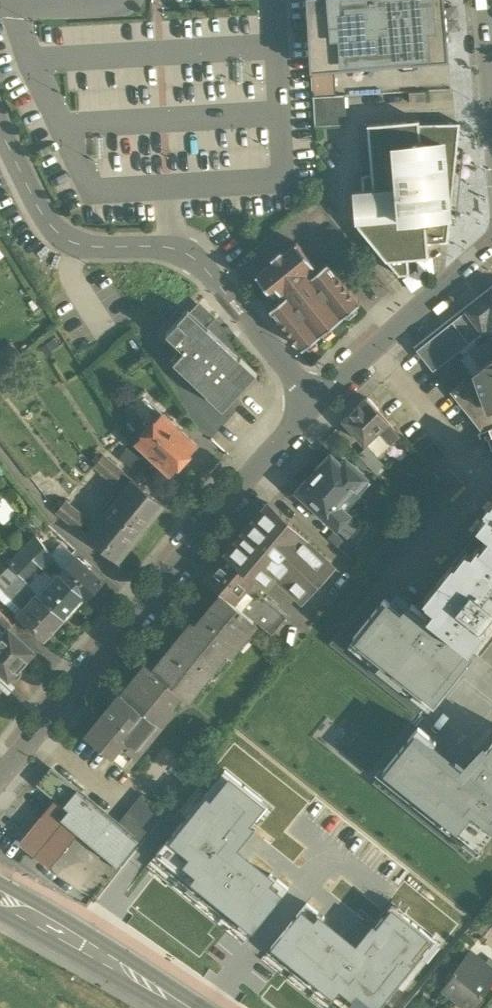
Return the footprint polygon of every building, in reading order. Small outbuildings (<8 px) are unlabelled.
[(313,72),(336,70),(450,62),(445,0),(308,0),(313,72)] [(336,70),(313,72),(313,95),(336,94),(336,70)] [(425,91),(410,92),(410,102),(426,101),(425,91)] [(336,94),(313,95),(315,125),(346,123),(344,93),(336,94)] [(419,119),(368,124),(372,173),(374,190),(400,187),(396,147),(421,145),(420,123),(419,119)] [(448,217),(426,218),(428,243),(448,241),(460,122),(420,123),(421,145),(442,143),(448,217)] [(421,145),(396,147),(400,187),(402,216),(402,219),(426,218),(448,217),(442,143),(421,145)] [(372,173),(362,173),(364,190),(374,190),(372,173)] [(364,190),(355,191),(357,220),(402,216),(400,187),(374,190),(364,190)] [(402,216),(357,220),(358,223),(359,225),(387,260),(408,258),(429,256),(428,243),(426,218),(402,219),(402,216)] [(284,252),(282,249),(272,257),(274,260),(256,274),(278,301),(271,308),(304,349),(360,303),(327,262),(319,269),(297,242),(284,252)] [(408,258),(387,260),(399,274),(410,273),(408,258)] [(478,302),(487,328),(488,329),(491,327),(491,291),(478,302)] [(478,302),(436,334),(453,355),(487,328),(478,302)] [(257,373),(189,310),(167,333),(186,351),(175,362),(224,409),(257,373)] [(435,334),(417,349),(433,370),(453,355),(436,334),(435,334)] [(453,367),(464,380),(491,357),(491,340),(491,338),(483,341),(453,367)] [(491,357),(464,380),(451,391),(483,431),(490,429),(491,428),(491,357)] [(366,397),(344,420),(365,443),(380,430),(388,422),(366,397)] [(164,414),(138,442),(170,471),(196,443),(164,414)] [(400,435),(388,422),(380,430),(391,443),(400,435)] [(435,440),(418,455),(431,468),(447,453),(435,440)] [(368,445),(358,454),(375,472),(384,464),(368,445)] [(125,470),(104,453),(95,465),(116,481),(125,470)] [(344,457),(339,462),(331,455),(311,478),(349,513),(350,512),(340,502),(354,485),(362,492),(372,481),(344,457)] [(449,467),(408,510),(365,564),(379,574),(422,523),(448,498),(449,499),(465,484),(449,467)] [(134,478),(110,506),(142,532),(165,504),(134,478)] [(349,513),(311,478),(300,492),(338,526),(349,513)] [(19,510),(6,495),(0,499),(0,515),(6,522),(19,510)] [(86,517),(65,500),(57,511),(77,527),(86,517)] [(333,564),(269,503),(227,552),(237,561),(239,560),(248,568),(247,569),(266,585),(267,586),(279,572),(287,579),(284,581),(304,598),(333,564)] [(486,510),(489,512),(469,536),(472,539),(417,607),(445,628),(491,570),(491,503),(486,510)] [(110,506),(87,535),(118,561),(142,532),(110,506)] [(349,513),(338,526),(349,535),(359,523),(349,513)] [(54,537),(43,527),(36,534),(46,546),(54,537)] [(344,540),(334,531),(328,537),(338,546),(344,540)] [(46,546),(36,534),(27,544),(38,558),(46,568),(56,559),(46,546)] [(27,544),(11,561),(22,574),(38,558),(27,544)] [(227,552),(206,578),(225,594),(236,603),(247,589),(255,579),(246,571),(247,569),(248,568),(239,560),(237,561),(227,552)] [(103,580),(76,555),(61,571),(85,596),(87,598),(103,580)] [(22,574),(11,561),(0,572),(0,597),(22,574)] [(255,579),(247,589),(255,596),(258,592),(260,593),(266,585),(247,569),(246,571),(255,579)] [(445,628),(470,648),(488,625),(482,621),(491,608),(491,570),(445,628)] [(85,596),(61,571),(39,595),(64,619),(85,596)] [(417,607),(412,602),(405,612),(374,588),(329,643),(416,713),(430,696),(437,702),(468,663),(464,660),(472,650),(417,607)] [(258,592),(255,596),(247,589),(236,603),(258,621),(274,634),(288,616),(260,593),(258,592)] [(225,594),(199,626),(194,622),(155,671),(182,692),(189,698),(228,650),(233,653),(258,621),(236,603),(225,594)] [(39,595),(20,616),(45,640),(64,619),(39,595)] [(0,620),(0,628),(5,633),(9,629),(10,629),(13,625),(4,615),(0,620)] [(0,638),(0,670),(9,678),(11,679),(14,679),(17,678),(19,677),(20,674),(21,672),(20,669),(20,668),(19,667),(34,652),(10,629),(9,629),(5,633),(0,638)] [(147,664),(123,694),(122,693),(90,732),(109,746),(106,750),(113,755),(112,756),(122,764),(131,752),(135,755),(140,748),(141,749),(161,725),(157,721),(170,704),(171,705),(182,692),(155,671),(147,664)] [(486,750),(483,747),(466,768),(435,743),(436,741),(418,726),(373,782),(469,860),(491,832),(491,743),(486,750)] [(100,809),(51,768),(38,784),(70,810),(57,825),(58,830),(74,843),(81,835),(100,809)] [(224,769),(157,853),(255,931),(290,887),(236,844),(268,804),(224,769)] [(163,811),(146,796),(135,809),(151,824),(163,811)] [(122,826),(100,809),(81,835),(118,866),(140,841),(122,826)] [(151,824),(135,809),(122,826),(140,841),(151,824)] [(348,1007),(380,1007),(436,939),(393,905),(361,945),(307,902),(271,946),(348,1007)] [(465,957),(454,971),(456,973),(444,988),(461,1001),(470,1007),(474,1007),(491,985),(491,969),(484,962),(479,969),(465,957)]
